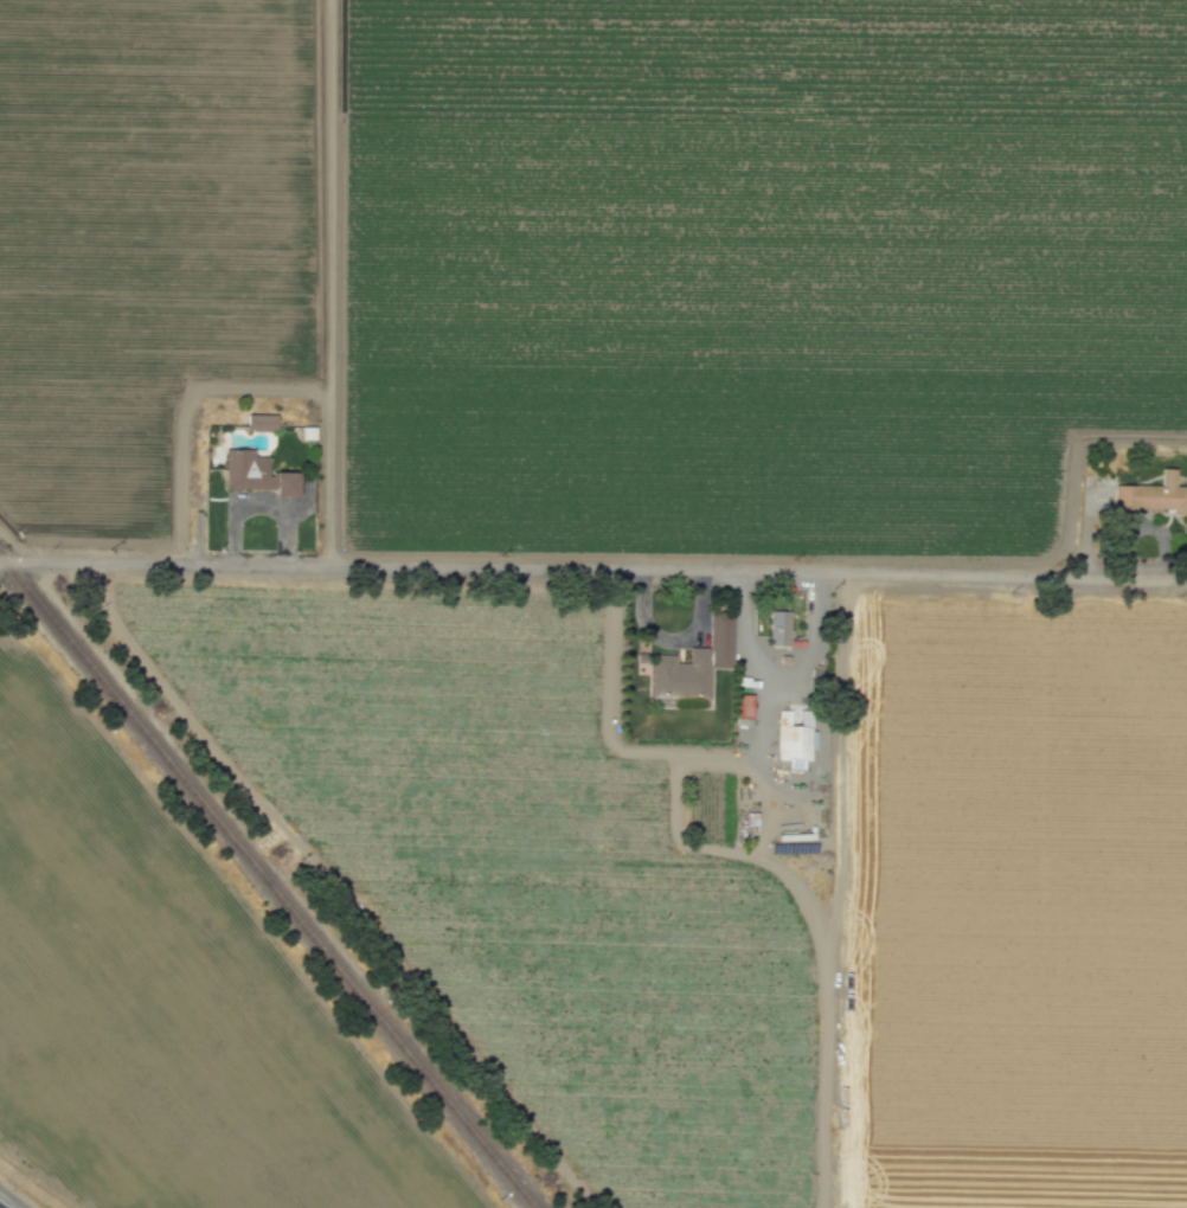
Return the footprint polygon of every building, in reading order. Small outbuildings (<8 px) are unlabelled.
[(1126,508),(1125,490),(1135,490),(1134,486),(1114,486),(1114,509),(1126,508)] [(769,645),(789,645),(790,611),(770,611),(769,645)] [(650,697),(709,698),(709,667),(732,668),(733,613),(708,613),(708,648),(688,648),(688,663),(674,663),(674,655),(651,655),(650,697)] [(734,717),(751,717),(751,695),(735,694),(734,717)] [(777,710),(776,759),(787,759),(787,769),(803,770),(803,760),(810,760),(810,750),(815,750),(816,728),(789,727),(789,711),(777,710)]
